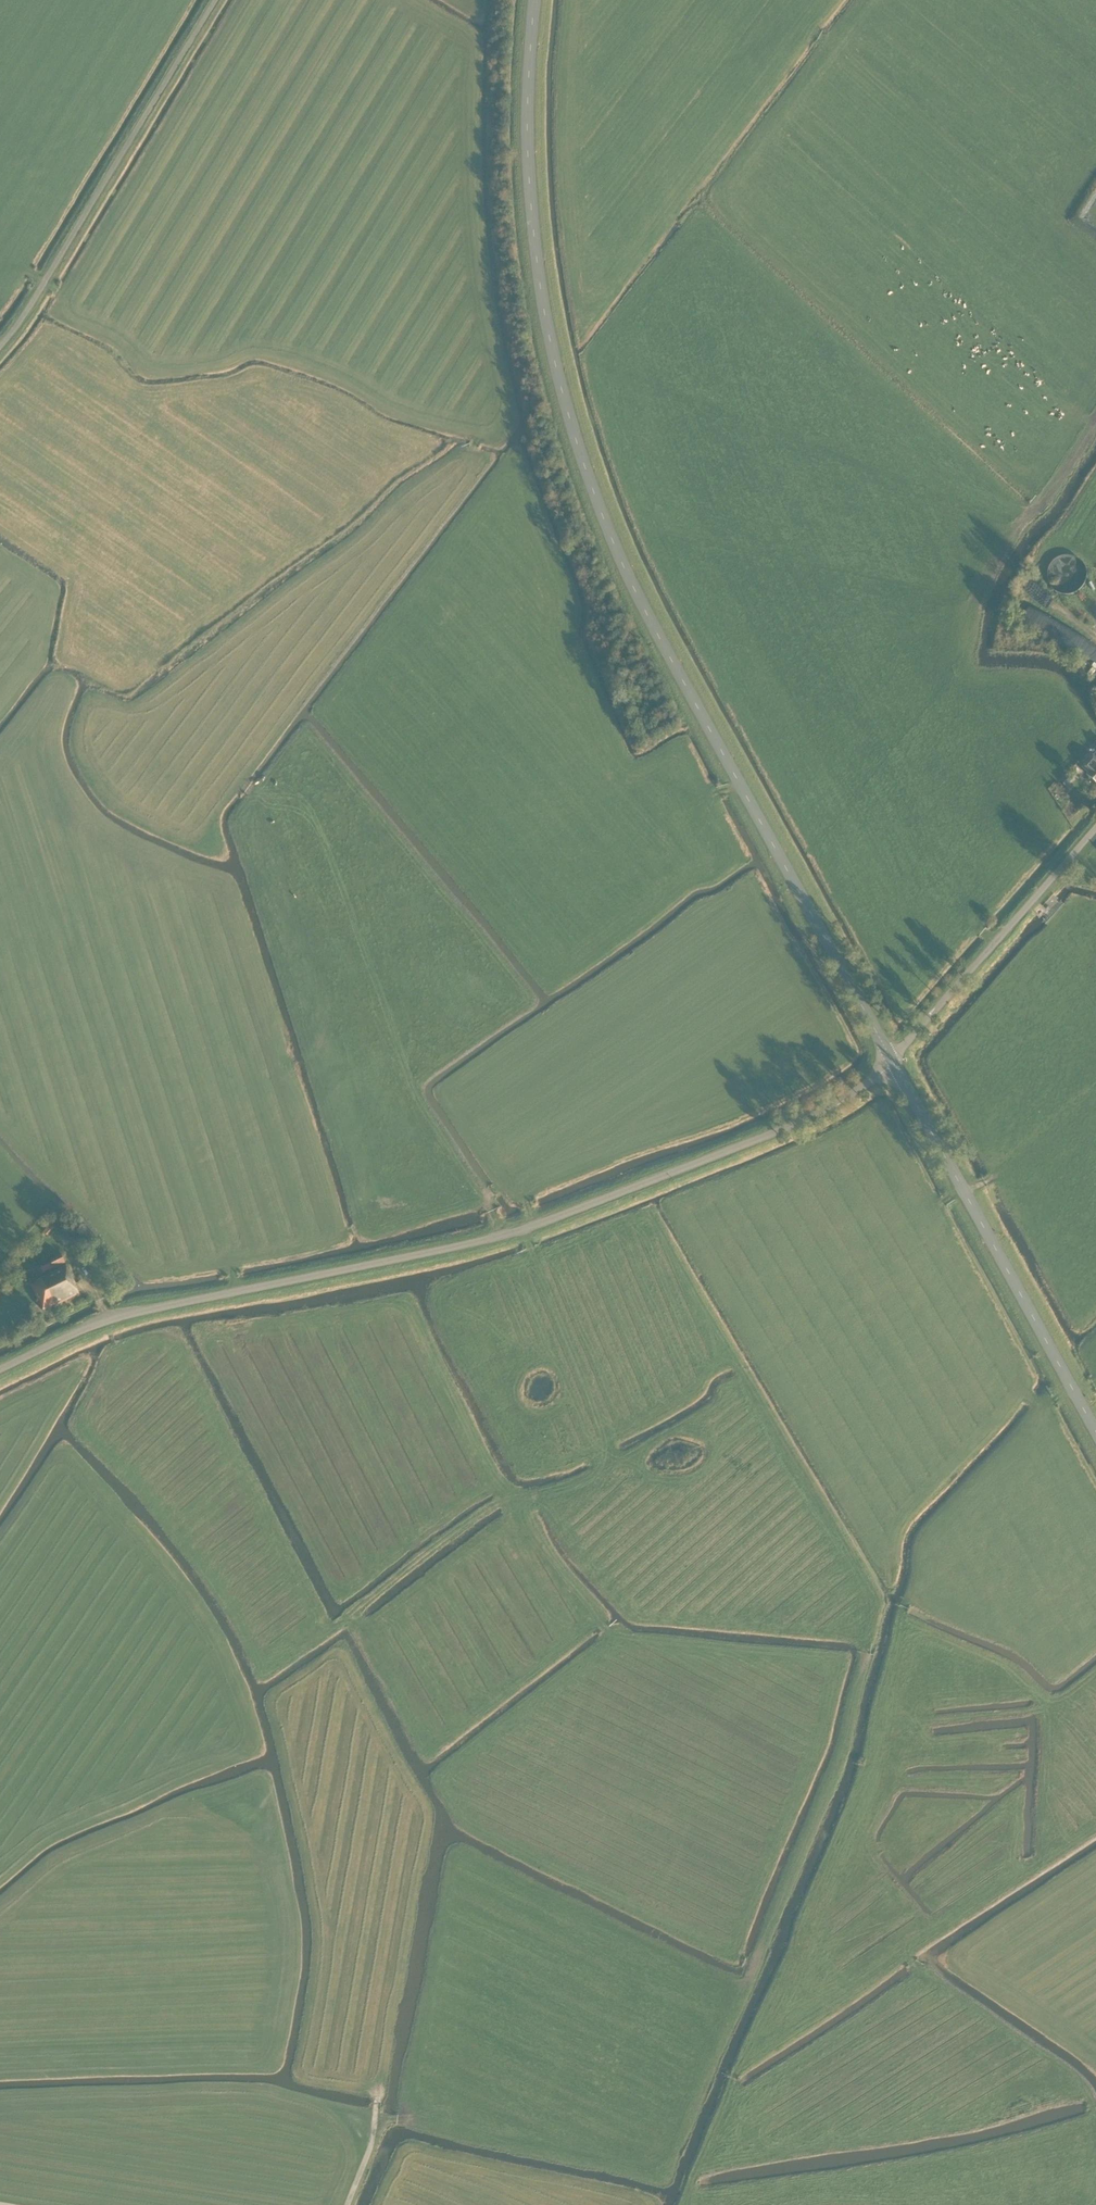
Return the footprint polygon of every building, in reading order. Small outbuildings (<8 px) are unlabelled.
[(1050,583),(1079,591),(1088,561),(1059,553),(1050,583)] [(1051,614),(1036,610),(1030,629),(1045,634),(1051,614)] [(1094,755),(1093,755),(1082,768),(1089,773),(1087,775),(1095,783),(1095,753),(1094,755)] [(1060,781),(1065,786),(1067,784),(1071,779),(1066,775),(1060,781)] [(47,1236),(56,1226),(52,1223),(43,1233),(47,1236)] [(61,1255),(49,1261),(54,1269),(65,1263),(61,1255)] [(30,1284),(43,1311),(55,1305),(55,1306),(79,1294),(75,1285),(76,1285),(67,1266),(30,1284)]
